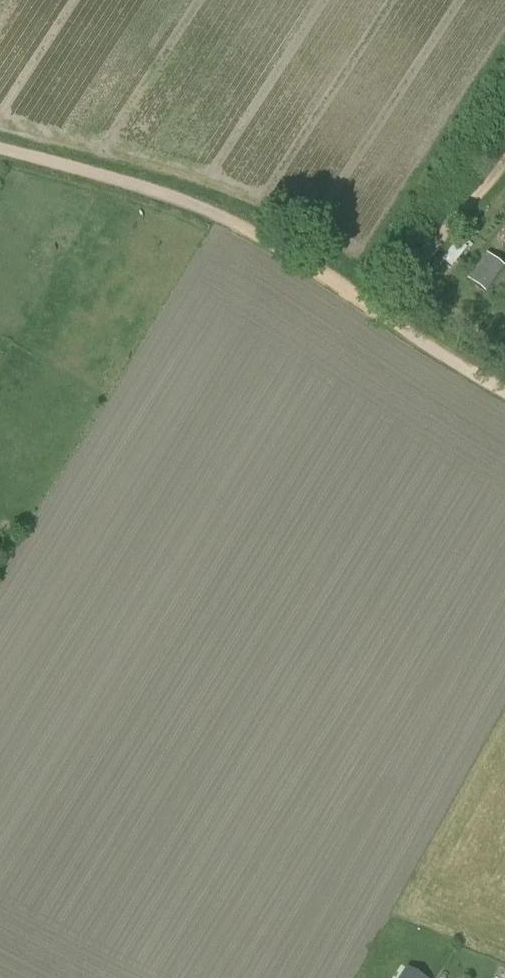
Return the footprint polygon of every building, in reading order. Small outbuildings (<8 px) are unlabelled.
[(504,266),(488,253),(468,279),(485,292),(504,266)] [(442,967),(430,960),(424,971),(421,969),(415,977),(435,977),(442,967)]
